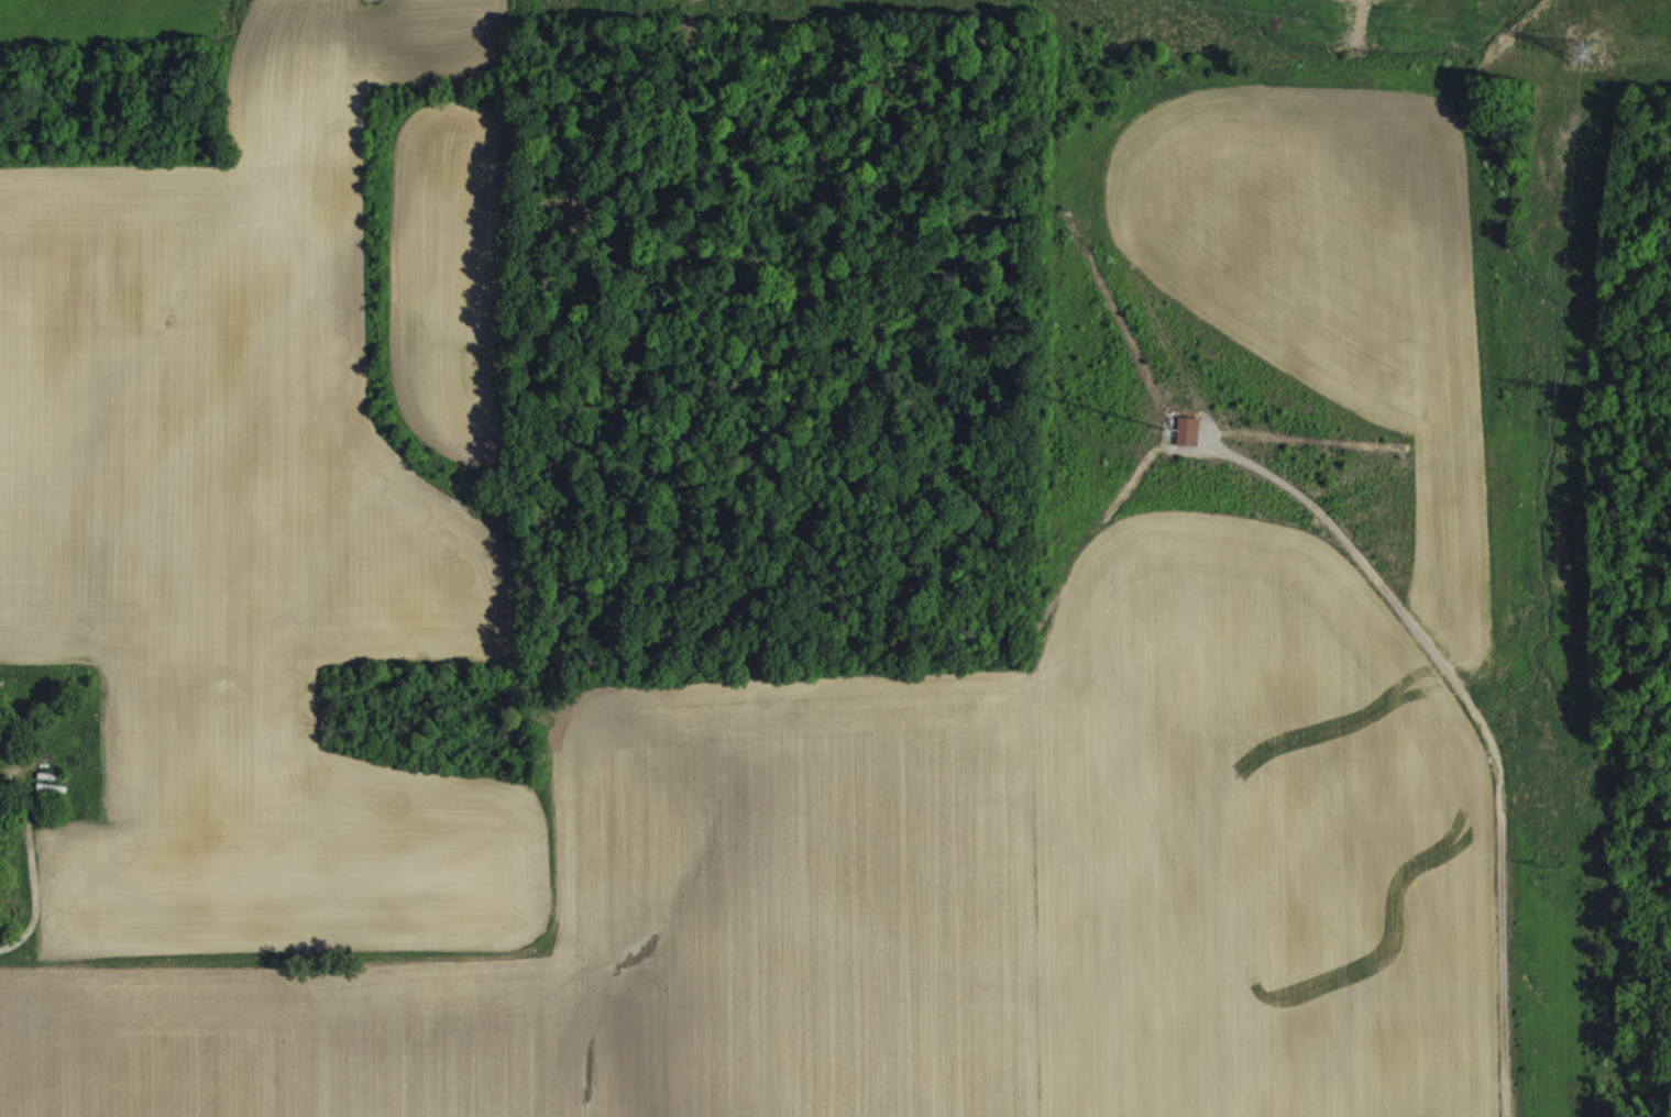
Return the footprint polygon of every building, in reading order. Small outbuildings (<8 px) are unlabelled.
[(1200,430),(1178,430),(1177,457),(1199,458),(1200,430)]
